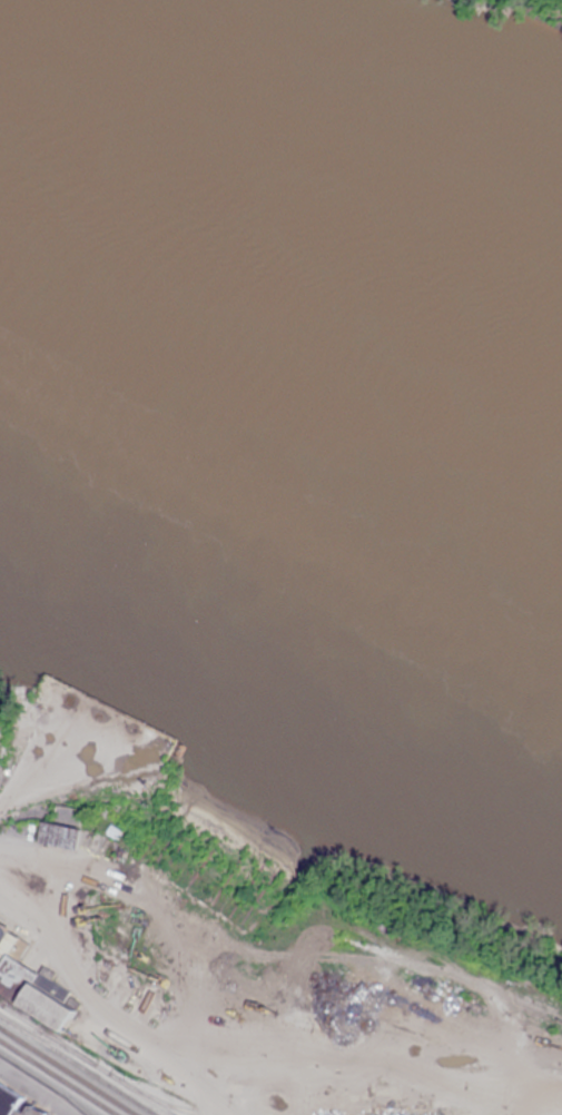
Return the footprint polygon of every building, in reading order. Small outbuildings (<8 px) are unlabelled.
[(28,983),(34,971),(3,953),(0,958),(0,993),(57,1028),(69,1008),(28,983)]
